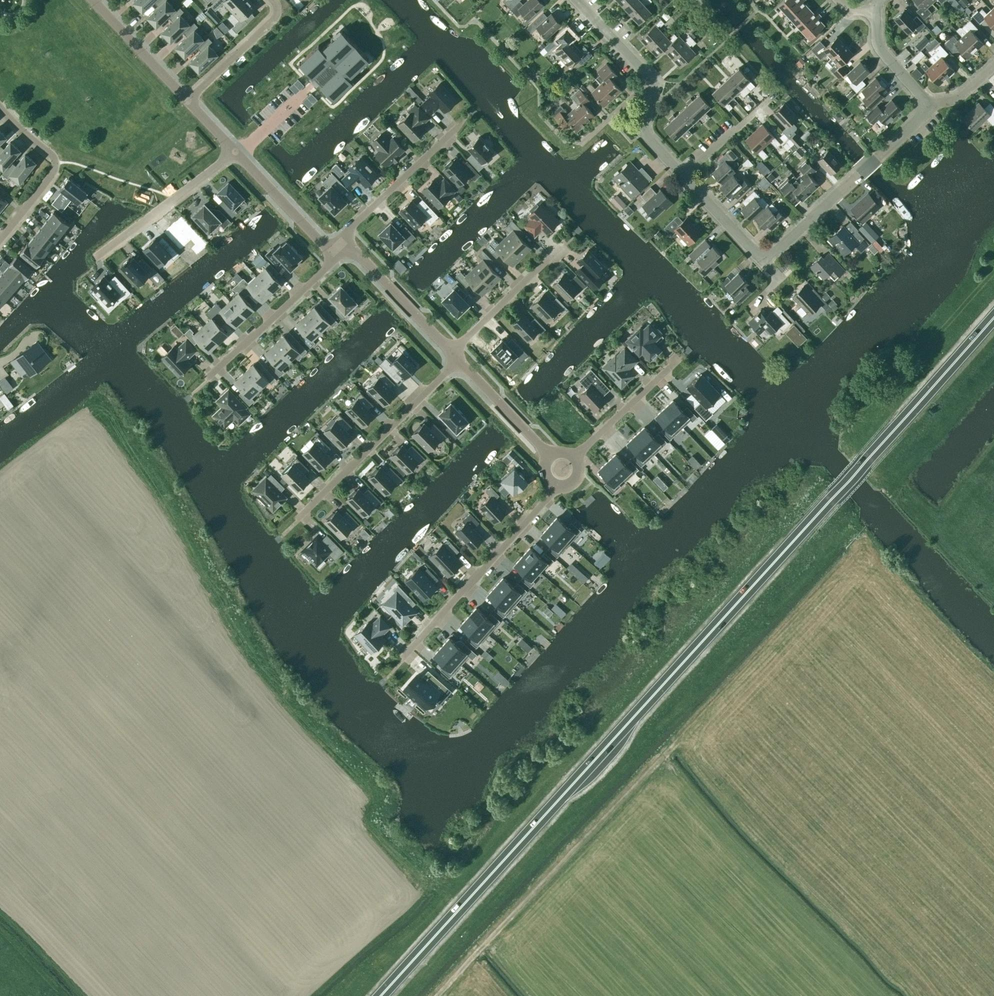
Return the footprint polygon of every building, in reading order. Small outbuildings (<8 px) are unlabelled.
[(142,10),(153,0),(135,0),(134,1),(142,10)] [(157,25),(175,8),(167,0),(156,0),(154,2),(159,6),(148,16),(157,25)] [(232,11),(243,0),(216,0),(211,5),(215,10),(224,2),(232,11)] [(232,11),(240,20),(232,27),(236,32),(247,22),(243,18),(255,6),(249,0),(243,0),(232,11)] [(503,1),(510,9),(520,0),(504,0),(503,1)] [(543,4),(539,0),(529,0),(524,5),(520,0),(510,9),(517,16),(522,12),(528,18),(543,4)] [(640,0),(628,0),(623,5),(631,14),(645,0),(641,0),(640,0)] [(651,0),(645,0),(631,14),(639,23),(651,11),(645,5),(647,3),(648,4),(652,0),(651,0)] [(791,24),(809,8),(803,1),(804,0),(783,0),(775,7),(778,11),(782,8),(791,18),(788,21),(791,24)] [(932,2),(929,0),(915,0),(920,6),(916,10),(924,19),(931,12),(927,7),(932,2)] [(954,8),(955,8),(958,12),(959,13),(964,8),(959,3),(954,8)] [(162,31),(171,40),(189,23),(181,15),(184,11),(179,6),(168,17),(173,21),(162,31)] [(815,14),(809,8),(791,24),(794,28),(797,25),(806,35),(803,38),(809,45),(822,33),(819,30),(824,25),(818,18),(821,16),(817,12),(815,14)] [(991,9),(987,13),(982,8),(978,11),(977,9),(971,14),(980,23),(985,18),(993,28),(993,13),(991,9)] [(208,9),(205,12),(210,17),(213,14),(208,9)] [(913,19),(904,10),(894,19),(907,33),(914,27),(918,31),(925,25),(917,15),(913,19)] [(663,13),(661,15),(666,20),(670,16),(665,11),(663,13)] [(547,38),(561,24),(551,13),(547,17),(543,12),(527,28),(531,32),(537,27),(547,38)] [(640,38),(648,47),(663,33),(657,27),(659,25),(660,26),(664,22),(661,19),(640,38)] [(962,36),(975,51),(983,43),(973,32),(977,28),(969,20),(962,27),(959,27),(956,30),(962,36)] [(176,46),(185,55),(203,38),(195,30),(198,26),(194,21),(183,32),(187,36),(176,46)] [(941,29),(937,25),(931,30),(935,35),(941,29)] [(222,32),(217,26),(212,31),(217,36),(222,32)] [(553,50),(561,59),(575,45),(571,40),(575,36),(568,28),(557,37),(561,42),(553,50)] [(367,56),(344,32),(334,41),(332,39),(321,48),(319,45),(301,61),(307,67),(306,69),(313,77),(314,75),(321,83),(320,84),(327,92),(329,90),(336,97),(353,81),(349,77),(359,68),(357,65),(367,56)] [(669,40),(663,33),(648,47),(657,56),(664,49),(677,36),(674,33),(670,36),(671,38),(669,40)] [(672,58),(695,36),(692,33),(690,35),(686,38),(687,40),(685,42),(678,35),(677,36),(664,49),(672,58)] [(718,40),(714,35),(709,39),(713,44),(718,40)] [(925,35),(922,39),(927,44),(929,41),(930,40),(925,35)] [(967,58),(975,51),(962,36),(958,40),(953,35),(944,43),(952,52),(957,47),(967,58)] [(190,61),(199,70),(217,53),(209,45),(212,41),(208,36),(197,47),(201,51),(190,61)] [(695,36),(672,58),(680,67),(695,53),(689,46),(691,44),(692,45),(696,42),(699,40),(695,36)] [(831,58),(845,45),(837,36),(826,47),(820,40),(811,49),(820,59),(826,53),(831,58)] [(549,42),(544,47),(548,51),(556,43),(553,39),(549,42)] [(933,63),(946,77),(954,70),(943,58),(948,53),(940,44),(934,49),(936,51),(928,58),(933,63)] [(575,45),(561,59),(569,67),(578,59),(582,64),(592,54),(584,46),(580,50),(575,45)] [(853,53),(845,45),(831,58),(827,61),(832,66),(829,68),(838,78),(847,70),(841,64),(853,53)] [(914,63),(925,54),(920,50),(910,59),(914,63)] [(804,62),(802,59),(801,58),(799,59),(798,61),(795,63),(798,67),(804,62)] [(861,79),(869,71),(860,61),(847,74),(853,80),(849,84),(856,92),(865,83),(861,79)] [(938,85),(946,77),(933,63),(929,67),(924,62),(920,65),(925,71),(938,85)] [(600,84),(613,97),(621,89),(610,77),(615,72),(606,63),(598,71),(600,74),(605,79),(600,84)] [(730,76),(746,94),(750,90),(746,86),(745,87),(743,85),(750,79),(739,67),(730,76)] [(558,82),(562,86),(569,79),(564,75),(558,82)] [(721,84),(732,96),(738,90),(740,92),(739,93),(743,97),(746,94),(730,76),(721,84)] [(864,100),(871,108),(880,99),(876,95),(884,87),(886,85),(881,79),(879,81),(875,77),(862,90),(868,97),(864,100)] [(299,79),(290,87),(295,93),(305,85),(299,79)] [(428,94),(430,96),(422,104),(431,113),(436,108),(435,108),(438,105),(444,111),(456,100),(440,83),(428,94)] [(613,97),(600,84),(595,88),(590,83),(587,86),(591,91),(604,105),(613,97)] [(726,101),(732,96),(721,84),(712,92),(729,110),(732,107),(729,103),(728,104),(726,101)] [(760,85),(755,90),(762,98),(768,92),(760,85)] [(578,104),(573,108),(585,122),(594,114),(583,102),(588,97),(583,92),(579,88),(570,96),(578,104)] [(312,93),(303,101),(308,108),(318,100),(312,93)] [(682,110),(693,122),(698,116),(703,122),(707,119),(710,116),(705,111),(710,105),(699,93),(692,100),(691,98),(686,102),(688,104),(682,110)] [(417,94),(415,95),(413,97),(418,103),(422,99),(417,94)] [(885,123),(900,109),(891,100),(881,109),(877,105),(866,115),(873,123),(879,117),(885,123)] [(984,109),(979,103),(963,118),(973,129),(986,117),(992,124),(993,123),(993,107),(990,103),(984,109)] [(409,113),(398,124),(414,140),(425,129),(421,124),(428,118),(415,104),(407,111),(409,113)] [(784,104),(774,113),(787,126),(782,131),(789,139),(790,138),(798,147),(799,146),(802,143),(808,138),(804,134),(798,139),(794,134),(796,133),(794,131),(796,129),(796,126),(792,121),(796,117),(784,104)] [(585,122),(573,108),(568,113),(560,105),(551,113),(560,123),(565,118),(577,130),(585,122)] [(693,122),(682,110),(675,116),(673,114),(671,116),(669,118),(671,120),(664,126),(675,138),(681,133),(686,138),(692,132),(687,127),(693,122)] [(754,131),(766,144),(770,141),(776,147),(780,143),(774,136),(762,123),(754,131)] [(762,148),(766,144),(754,131),(745,140),(757,152),(763,159),(768,155),(762,148)] [(387,165),(404,149),(393,137),(389,141),(381,133),(372,142),(379,150),(375,154),(387,165)] [(784,133),(780,136),(784,141),(788,137),(784,133)] [(484,143),(478,137),(467,148),(472,153),(467,158),(478,170),(487,162),(486,161),(494,153),(488,147),(489,147),(485,142),(484,143)] [(789,139),(783,145),(787,150),(789,148),(793,152),(798,147),(789,139)] [(3,168),(20,150),(10,141),(1,152),(0,151),(0,165),(3,168)] [(798,147),(793,152),(799,158),(805,152),(799,146),(798,147)] [(726,178),(731,173),(734,170),(728,164),(737,156),(730,148),(716,162),(720,166),(713,173),(723,184),(728,180),(726,178)] [(828,151),(820,158),(815,152),(813,154),(818,160),(831,173),(840,164),(828,151)] [(30,168),(35,162),(25,154),(16,166),(11,162),(2,174),(7,178),(10,174),(20,181),(24,176),(26,177),(31,169),(30,168)] [(377,174),(361,157),(348,168),(350,170),(342,178),(352,188),(358,183),(357,182),(359,180),(365,186),(377,174)] [(446,167),(443,170),(458,185),(469,174),(474,179),(479,174),(471,165),(465,170),(455,159),(452,161),(451,160),(445,166),(446,167)] [(805,170),(797,178),(810,192),(819,184),(810,175),(816,169),(806,159),(800,165),(805,170)] [(631,196),(651,178),(645,171),(642,174),(630,161),(613,177),(631,196)] [(765,175),(770,171),(761,161),(756,166),(765,175)] [(337,163),(333,167),(332,168),(331,168),(339,177),(345,171),(337,163)] [(770,182),(772,181),(776,177),(771,172),(766,177),(770,182)] [(341,196),(347,190),(347,189),(332,173),(322,182),(328,188),(319,196),(324,201),(322,202),(328,208),(330,207),(334,212),(346,201),(341,196)] [(739,181),(731,173),(726,178),(728,180),(723,184),(721,187),(729,196),(736,189),(741,194),(750,186),(742,178),(739,181)] [(788,177),(778,186),(790,199),(795,194),(802,200),(810,192),(797,178),(794,175),(789,179),(788,177)] [(60,193),(52,203),(62,211),(67,206),(72,199),(72,198),(79,203),(88,192),(69,177),(60,188),(63,191),(61,194),(60,193)] [(434,179),(422,190),(438,207),(450,196),(449,195),(455,190),(444,179),(438,184),(434,179)] [(228,182),(218,191),(228,201),(222,206),(232,216),(237,211),(233,207),(243,197),(228,182)] [(466,189),(461,185),(456,190),(461,195),(466,189)] [(641,195),(646,201),(642,205),(654,218),(665,207),(666,208),(672,202),(660,189),(657,193),(651,186),(641,195)] [(758,212),(763,207),(757,201),(761,198),(754,190),(745,198),(749,203),(742,210),(750,219),(758,212)] [(463,198),(458,193),(454,196),(460,202),(463,198)] [(620,210),(626,204),(616,194),(610,199),(620,210)] [(864,220),(879,206),(867,194),(852,208),(864,220)] [(416,205),(411,200),(400,210),(415,227),(424,218),(429,224),(438,216),(422,199),(416,205)] [(546,231),(547,231),(558,220),(552,214),(553,213),(547,208),(546,209),(541,203),(538,205),(536,204),(530,209),(532,211),(529,214),(532,217),(524,224),(534,235),(542,228),(546,231)] [(218,209),(214,214),(204,204),(193,214),(209,231),(219,221),(224,226),(230,221),(218,209)] [(625,211),(628,213),(629,214),(630,215),(634,211),(633,210),(628,205),(624,209),(625,210),(625,211)] [(755,218),(764,227),(767,225),(771,229),(784,217),(777,209),(773,212),(768,206),(755,218)] [(54,211),(47,219),(63,232),(70,224),(54,211)] [(688,244),(701,233),(686,217),(683,221),(677,215),(664,227),(671,235),(676,231),(688,244)] [(47,219),(41,227),(56,240),(63,232),(47,219)] [(176,223),(166,233),(181,249),(197,234),(183,219),(177,224),(176,223)] [(504,238),(521,256),(530,247),(518,235),(523,231),(512,220),(504,228),(509,233),(504,238)] [(878,235),(865,221),(859,227),(858,228),(863,234),(871,242),(874,239),(878,235)] [(391,222),(379,233),(386,241),(385,242),(390,247),(391,246),(392,248),(401,240),(406,245),(415,236),(405,226),(400,231),(391,222)] [(843,226),(828,239),(835,246),(836,245),(844,254),(854,245),(860,252),(869,244),(857,231),(852,236),(843,226)] [(41,227),(34,235),(50,248),(56,240),(41,227)] [(662,234),(659,230),(654,235),(657,239),(662,234)] [(34,235),(28,243),(44,256),(50,248),(34,235)] [(156,238),(145,248),(160,264),(170,254),(174,258),(179,253),(165,238),(160,243),(156,238)] [(490,241),(486,246),(496,257),(501,253),(512,265),(521,256),(504,238),(499,243),(494,238),(490,241)] [(714,258),(720,253),(712,245),(710,248),(708,246),(710,244),(705,239),(689,255),(694,260),(695,258),(702,265),(698,269),(704,275),(718,262),(714,258)] [(874,239),(871,242),(872,244),(878,250),(881,253),(884,250),(874,239)] [(292,246),(291,246),(286,241),(281,245),(280,244),(275,249),(273,248),(273,247),(265,254),(277,266),(283,261),(290,269),(298,262),(297,261),(298,261),(302,257),(299,253),(299,254),(296,251),(297,251),(292,246)] [(27,243),(20,252),(37,265),(44,256),(28,243),(27,243)] [(869,247),(874,254),(878,250),(872,244),(869,247)] [(598,274),(605,267),(588,249),(577,261),(581,265),(581,267),(581,268),(577,272),(594,289),(603,279),(598,274)] [(483,260),(474,268),(491,285),(500,277),(488,264),(493,260),(482,250),(478,254),(483,260)] [(252,260),(255,263),(259,268),(262,265),(267,261),(264,258),(260,253),(252,260)] [(844,270),(828,253),(823,258),(821,255),(810,266),(816,272),(817,272),(823,278),(828,273),(834,279),(844,270)] [(17,255),(9,263),(26,278),(33,269),(17,255)] [(121,266),(138,283),(149,273),(147,271),(151,267),(142,257),(138,262),(133,256),(130,260),(128,258),(121,266)] [(791,263),(785,257),(776,266),(782,272),(791,263)] [(5,260),(3,263),(7,267),(3,271),(18,285),(25,277),(26,278),(9,263),(10,263),(5,260)] [(266,267),(257,276),(271,291),(280,282),(266,267)] [(491,285),(474,268),(466,276),(461,271),(456,275),(466,286),(470,282),(482,294),(491,285)] [(0,275),(0,283),(12,293),(18,285),(3,271),(0,275)] [(739,274),(732,280),(727,276),(718,284),(726,292),(726,295),(729,298),(734,298),(739,303),(751,291),(745,285),(748,283),(748,284),(748,283),(739,273),(738,274),(739,274)] [(569,279),(563,274),(553,284),(568,300),(571,296),(574,296),(585,285),(576,275),(571,279),(569,279)] [(130,292),(115,275),(107,283),(102,277),(91,288),(93,290),(91,292),(98,299),(100,297),(107,305),(120,294),(124,298),(130,292)] [(243,277),(238,283),(248,293),(249,295),(253,291),(261,299),(271,291),(257,276),(249,283),(243,277)] [(453,289),(443,299),(452,309),(451,310),(454,313),(455,312),(457,314),(463,309),(462,307),(467,303),(461,297),(467,291),(458,282),(452,288),(453,289)] [(5,301),(12,293),(0,283),(0,296),(5,301)] [(239,293),(230,301),(244,316),(253,307),(243,297),(248,293),(238,283),(232,288),(236,292),(237,291),(239,293)] [(341,286),(330,296),(338,304),(333,309),(344,320),(349,315),(346,312),(357,302),(341,286)] [(803,286),(793,295),(802,305),(797,310),(802,316),(807,311),(808,312),(819,302),(825,309),(829,305),(818,293),(814,297),(803,286)] [(831,297),(826,292),(821,296),(826,301),(831,297)] [(544,293),(532,305),(547,321),(559,309),(562,312),(567,308),(556,297),(552,301),(544,293)] [(837,304),(833,299),(828,303),(833,308),(837,304)] [(217,303),(211,308),(215,312),(224,321),(228,317),(235,324),(244,316),(230,301),(222,308),(217,303)] [(306,315),(319,330),(328,321),(333,327),(338,322),(328,311),(323,315),(315,306),(306,315)] [(211,319),(203,326),(217,341),(226,332),(219,325),(224,321),(215,312),(211,308),(206,313),(211,319)] [(796,319),(785,308),(782,311),(793,322),(796,319)] [(782,330),(790,323),(781,312),(776,316),(771,311),(765,316),(760,310),(748,321),(759,333),(765,328),(770,333),(778,326),(782,330)] [(530,322),(522,314),(512,324),(527,340),(538,330),(541,333),(545,328),(535,317),(530,322)] [(311,338),(319,330),(306,315),(297,324),(304,332),(300,336),(310,347),(315,342),(311,338)] [(171,328),(171,329),(179,337),(180,336),(184,333),(183,333),(176,324),(171,328)] [(640,328),(627,340),(639,353),(642,350),(649,358),(660,349),(655,344),(663,336),(652,325),(650,326),(648,325),(642,331),(640,328)] [(793,325),(790,329),(803,343),(807,340),(793,325)] [(203,326),(194,335),(208,349),(217,341),(203,326)] [(194,331),(190,328),(184,333),(188,337),(194,331)] [(813,334),(812,334),(808,329),(804,333),(809,338),(812,335),(813,334)] [(284,335),(275,344),(289,358),(298,350),(302,355),(307,350),(296,339),(292,343),(284,335)] [(501,338),(489,349),(505,364),(514,355),(519,360),(517,362),(526,353),(510,337),(510,338),(506,343),(501,338)] [(188,357),(196,350),(185,338),(174,348),(172,345),(160,355),(179,375),(190,365),(185,359),(187,356),(188,357)] [(37,341),(11,360),(21,373),(27,369),(30,374),(50,359),(37,341)] [(280,367),(289,358),(275,344),(266,352),(274,361),(269,365),(280,376),(285,371),(280,367)] [(616,357),(615,356),(603,367),(621,385),(632,375),(626,369),(635,360),(624,349),(616,357)] [(385,357),(378,364),(397,382),(403,376),(404,377),(416,366),(402,352),(391,363),(385,357)] [(245,373),(258,387),(267,379),(271,383),(276,379),(266,368),(261,372),(254,364),(245,373)] [(586,388),(579,394),(584,400),(584,402),(587,406),(589,405),(594,410),(605,400),(594,388),(602,381),(591,368),(579,380),(586,388)] [(390,388),(395,383),(382,370),(376,376),(378,378),(368,388),(384,404),(386,401),(388,403),(393,397),(392,396),(394,393),(390,388)] [(258,387),(245,373),(235,381),(243,389),(239,393),(249,404),(254,400),(250,395),(258,387)] [(701,374),(687,388),(701,403),(695,408),(706,420),(712,414),(706,408),(721,394),(701,374)] [(221,406),(212,415),(224,429),(234,420),(238,425),(251,413),(247,408),(247,407),(228,388),(215,400),(221,406)] [(368,410),(373,405),(360,392),(355,397),(357,399),(346,410),(362,425),(365,423),(366,424),(372,419),(370,417),(373,414),(368,410)] [(673,400),(664,408),(682,427),(690,419),(692,421),(697,416),(687,406),(682,410),(673,400)] [(468,420),(450,402),(446,407),(445,406),(443,408),(444,408),(439,413),(450,424),(446,428),(455,438),(460,433),(457,431),(468,420)] [(664,408),(656,416),(665,426),(661,430),(669,439),(682,427),(664,408)] [(347,431),(352,426),(339,413),(333,419),(335,421),(325,431),(341,447),(343,444),(345,445),(350,440),(349,439),(351,436),(347,431)] [(446,436),(434,423),(429,428),(424,423),(421,426),(420,424),(414,430),(416,431),(413,434),(428,450),(439,439),(441,441),(446,436)] [(644,426),(636,434),(654,454),(667,441),(658,432),(654,437),(644,426)] [(636,434),(627,443),(637,453),(632,457),(641,466),(654,454),(636,434)] [(325,453),(330,447),(318,435),(312,440),(314,442),(304,453),(319,468),(322,466),(323,467),(329,462),(327,460),(330,457),(325,453)] [(425,457),(412,445),(407,450),(402,445),(399,448),(398,446),(392,452),(394,453),(391,456),(407,471),(417,461),(419,463),(425,457)] [(511,449),(502,459),(507,463),(511,459),(521,469),(526,464),(511,449)] [(616,453),(607,461),(625,480),(638,468),(630,459),(625,463),(616,453)] [(282,474),(298,490),(300,487),(302,488),(307,483),(306,482),(309,479),(304,474),(309,469),(296,456),(291,462),(292,464),(282,474)] [(607,461),(599,469),(608,480),(604,484),(612,493),(620,485),(617,482),(622,477),(625,481),(625,480),(607,461)] [(361,470),(358,473),(361,476),(369,468),(366,465),(361,470)] [(402,476),(405,473),(397,465),(394,468),(395,469),(402,476)] [(403,479),(390,466),(385,471),(380,467),(377,469),(376,468),(371,473),(372,475),(369,477),(385,493),(395,483),(397,485),(403,479)] [(503,482),(499,487),(506,494),(510,490),(513,493),(518,489),(519,490),(528,482),(523,477),(524,476),(520,471),(519,473),(514,468),(501,480),(503,482)] [(266,478),(254,490),(273,509),(285,497),(272,485),(277,480),(271,474),(266,479),(266,478)] [(495,522),(506,512),(494,500),(499,495),(491,486),(486,491),(491,496),(480,506),(495,522)] [(381,501),(368,488),(363,493),(358,488),(356,491),(354,490),(349,495),(350,496),(348,499),(363,515),(374,504),(375,506),(381,501)] [(328,519),(326,521),(341,537),(352,527),(353,528),(359,523),(346,510),(341,515),(336,510),(334,513),(332,512),(327,517),(328,519)] [(479,522),(470,512),(462,520),(465,523),(455,532),(461,539),(462,538),(472,548),(483,538),(473,527),(479,522)] [(557,517),(549,526),(569,543),(581,530),(571,521),(567,526),(557,517)] [(549,526),(541,534),(552,544),(548,548),(557,556),(569,543),(549,526)] [(321,540),(317,536),(302,550),(311,558),(310,559),(317,565),(323,559),(323,558),(328,553),(335,559),(343,551),(327,534),(321,540)] [(430,555),(448,575),(461,563),(453,555),(459,550),(448,539),(443,544),(442,544),(430,555)] [(530,547),(522,556),(540,572),(547,563),(549,565),(554,560),(545,552),(540,556),(530,547)] [(601,554),(599,556),(605,561),(610,557),(604,551),(601,554)] [(522,556),(514,565),(525,574),(521,578),(530,586),(534,582),(531,578),(538,570),(540,572),(522,556)] [(568,564),(566,567),(574,574),(578,569),(571,562),(568,564)] [(418,568),(405,580),(423,599),(436,587),(433,584),(438,579),(427,567),(422,572),(418,568)] [(503,577),(495,586),(515,603),(527,590),(518,582),(514,586),(503,577)] [(384,603),(402,623),(415,612),(404,600),(408,595),(398,584),(393,589),(396,592),(384,603)] [(495,586),(487,595),(498,604),(494,608),(503,617),(515,603),(495,586)] [(476,607),(468,616),(488,633),(500,620),(490,612),(486,616),(476,607)] [(390,627),(380,616),(370,625),(368,622),(355,634),(372,652),(385,640),(380,635),(383,631),(384,632),(390,627)] [(468,616),(461,625),(471,634),(467,639),(476,647),(488,633),(468,616)] [(449,637),(442,646),(461,663),(468,655),(472,658),(477,653),(464,642),(460,647),(449,637)] [(442,646),(434,655),(444,664),(440,669),(449,677),(461,663),(442,646)] [(485,655),(484,657),(488,661),(492,656),(488,652),(485,655)] [(494,676),(498,680),(502,675),(498,671),(494,676)] [(419,678),(406,692),(418,702),(419,701),(428,709),(439,697),(445,702),(453,693),(433,676),(426,684),(419,678)]
